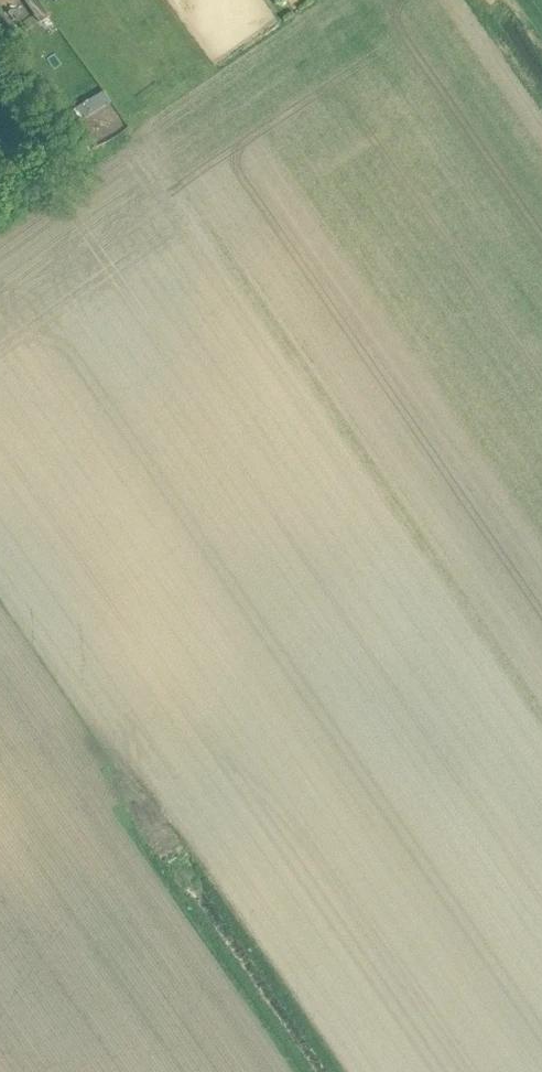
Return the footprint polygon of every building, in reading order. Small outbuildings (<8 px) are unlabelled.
[(67,105),(73,119),(105,106),(99,92),(67,105)]
